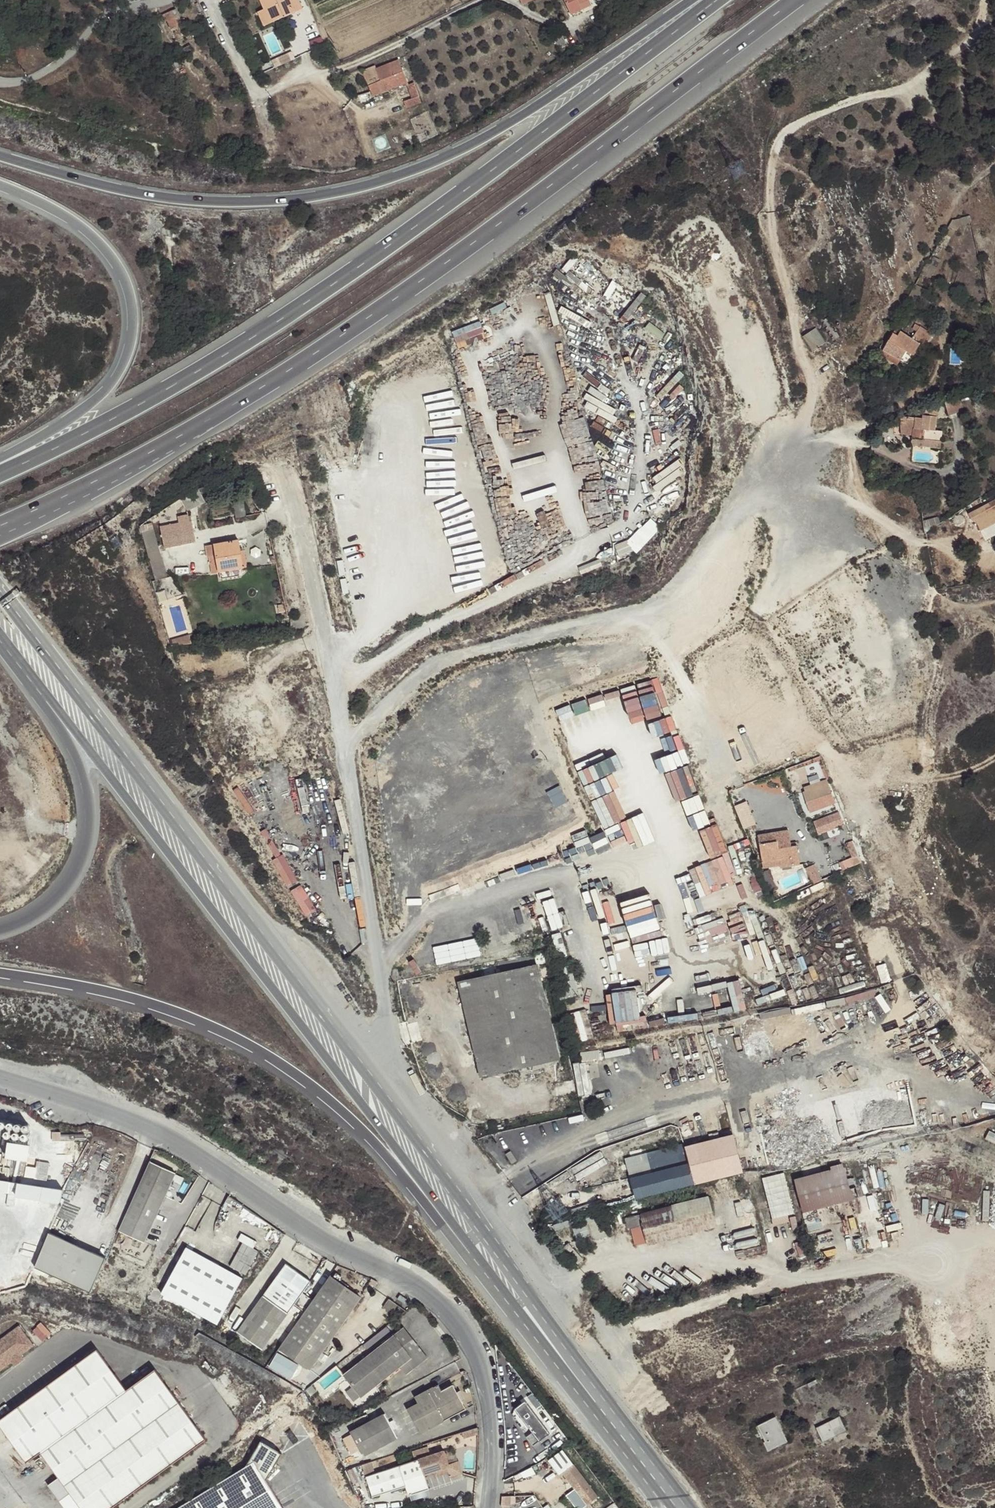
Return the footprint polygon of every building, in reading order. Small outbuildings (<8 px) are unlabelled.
[(283,17),(302,9),(298,0),(260,0),(263,10),(257,13),(262,23),(282,14),(283,17)] [(588,0),(564,0),(571,15),(581,10),(579,4),(588,0)] [(589,0),(588,0),(579,4),(581,10),(592,6),(589,0)] [(178,26),(171,11),(162,16),(165,22),(168,21),(172,29),(178,26)] [(264,26),(283,17),(282,14),(262,23),(264,26)] [(160,23),(158,19),(148,21),(151,27),(160,23)] [(566,45),(562,35),(555,38),(559,48),(566,45)] [(392,88),(408,82),(399,61),(376,69),(375,67),(363,71),(373,97),(392,88)] [(409,84),(408,82),(392,88),(394,91),(407,87),(411,99),(418,96),(414,83),(409,84)] [(372,100),(369,92),(358,96),(361,104),(372,100)] [(421,103),(418,96),(411,99),(404,102),(406,108),(421,103)] [(971,223),(970,216),(952,220),(948,227),(955,230),(957,231),(959,226),(971,223)] [(948,227),(944,234),(951,238),(955,230),(948,227)] [(581,274),(563,274),(563,287),(581,288),(581,274)] [(643,293),(623,315),(628,319),(647,297),(643,293)] [(460,349),(487,337),(480,320),(453,331),(460,349)] [(893,334),(883,351),(900,360),(905,351),(912,355),(919,344),(924,347),(932,334),(915,324),(913,329),(916,331),(912,339),(900,332),(898,337),(893,334)] [(813,351),(826,343),(816,328),(803,337),(813,351)] [(900,360),(883,351),(881,355),(897,365),(900,360)] [(905,351),(900,360),(907,365),(912,355),(905,351)] [(959,396),(944,401),(949,415),(963,410),(959,396)] [(925,408),(924,416),(937,417),(938,403),(925,408)] [(905,417),(903,434),(913,436),(912,438),(922,439),(922,438),(934,440),(935,431),(937,417),(924,416),(923,419),(905,417)] [(922,439),(912,438),(911,444),(940,448),(942,432),(935,431),(934,440),(922,438),(922,439)] [(235,514),(245,513),(242,496),(233,498),(235,514)] [(975,511),(978,517),(980,520),(976,522),(981,531),(994,523),(994,516),(992,511),(989,505),(988,504),(975,511)] [(627,542),(638,553),(662,528),(651,517),(627,542)] [(938,517),(923,521),(924,534),(940,523),(938,517)] [(164,544),(165,549),(189,544),(194,531),(191,521),(189,521),(189,520),(180,521),(160,526),(161,530),(164,544)] [(157,546),(164,544),(161,530),(153,532),(154,536),(157,546)] [(239,540),(205,546),(207,557),(209,557),(216,556),(219,572),(247,568),(244,550),(241,551),(239,540)] [(149,549),(157,580),(166,577),(158,547),(149,549)] [(155,580),(157,580),(149,549),(147,550),(155,580)] [(212,573),(219,572),(216,556),(209,557),(212,573)] [(176,643),(177,645),(192,644),(189,635),(175,639),(176,643)] [(646,708),(668,701),(659,677),(637,685),(646,708)] [(804,788),(805,791),(828,783),(827,780),(804,788)] [(803,792),(810,812),(831,805),(827,794),(831,793),(828,783),(805,791),(803,792)] [(748,801),(736,805),(745,829),(758,824),(748,801)] [(833,822),(842,818),(840,812),(808,824),(810,830),(820,827),(833,822)] [(622,821),(630,847),(643,843),(635,817),(622,821)] [(724,848),(723,831),(716,831),(716,832),(697,834),(699,860),(719,858),(718,848),(724,848)] [(781,867),(799,864),(796,846),(790,847),(788,831),(759,835),(764,867),(781,865),(781,867)] [(273,860),(287,888),(299,881),(285,854),(273,860)] [(728,856),(695,866),(699,881),(706,879),(708,888),(735,880),(728,856)] [(816,864),(807,868),(814,883),(823,879),(816,864)] [(291,891),(307,916),(318,909),(302,884),(291,891)] [(630,935),(659,931),(657,914),(628,918),(630,935)] [(729,944),(735,974),(766,968),(760,938),(729,944)] [(480,1077),(559,1059),(537,966),(459,984),(480,1077)] [(735,1012),(747,1009),(740,980),(729,982),(735,1012)] [(637,989),(607,993),(611,1024),(617,1024),(618,1031),(649,1027),(647,1015),(641,1016),(637,989)] [(584,1010),(571,1013),(579,1042),(591,1039),(584,1010)] [(583,1062),(601,1058),(599,1049),(582,1053),(583,1062)] [(578,1095),(590,1094),(588,1062),(576,1063),(578,1095)] [(719,1176),(708,1150),(735,1142),(733,1133),(686,1146),(695,1182),(719,1176)] [(685,1141),(626,1156),(637,1197),(695,1182),(686,1146),(685,1141)] [(743,1170),(735,1142),(708,1150),(719,1176),(743,1170)] [(25,1145),(13,1144),(12,1155),(23,1157),(25,1145)] [(512,1150),(506,1154),(511,1164),(518,1161),(512,1150)] [(48,1164),(38,1162),(36,1178),(46,1179),(48,1164)] [(119,1231),(145,1242),(176,1173),(151,1162),(119,1231)] [(797,1179),(805,1211),(851,1199),(843,1167),(831,1171),(797,1179)] [(784,1172),(762,1178),(774,1219),(796,1213),(784,1172)] [(8,1192),(10,1181),(0,1180),(0,1191),(8,1192)] [(707,1195),(641,1214),(628,1218),(633,1233),(646,1229),(650,1244),(651,1246),(716,1228),(707,1195)] [(646,1229),(633,1233),(637,1247),(650,1244),(646,1229)] [(106,1258),(50,1233),(35,1267),(91,1292),(106,1258)] [(259,1251),(243,1243),(230,1267),(246,1275),(259,1251)] [(161,1294),(217,1324),(243,1278),(187,1248),(161,1294)] [(311,1281),(286,1264),(237,1333),(262,1350),(311,1281)] [(330,1275),(278,1349),(309,1371),(361,1297),(330,1275)] [(407,1299),(400,1295),(397,1299),(404,1303),(407,1299)] [(896,1298),(886,1300),(889,1314),(900,1312),(896,1298)] [(44,1341),(52,1333),(42,1322),(34,1330),(44,1341)] [(0,1340),(0,1369),(11,1361),(21,1354),(34,1346),(20,1326),(0,1340)] [(411,1357),(421,1349),(404,1328),(394,1336),(411,1357)] [(346,1392),(354,1402),(400,1366),(406,1374),(428,1357),(421,1349),(411,1357),(394,1336),(344,1375),(352,1386),(346,1392)] [(207,1438),(156,1368),(127,1389),(98,1348),(0,1419),(0,1424),(27,1462),(41,1451),(58,1474),(60,1477),(54,1480),(49,1484),(60,1500),(71,1492),(82,1507),(111,1507),(207,1438)] [(21,1354),(11,1361),(14,1365),(24,1358),(21,1354)] [(341,1368),(317,1378),(323,1391),(346,1381),(341,1368)] [(407,1409),(420,1433),(465,1409),(453,1385),(441,1391),(438,1385),(428,1390),(427,1390),(415,1396),(418,1403),(407,1409)] [(515,1409),(539,1441),(549,1434),(525,1401),(515,1409)] [(387,1417),(381,1415),(351,1432),(361,1451),(370,1446),(373,1452),(395,1440),(396,1435),(387,1417)] [(764,1442),(768,1451),(788,1441),(776,1417),(758,1425),(765,1441),(764,1442)] [(823,1441),(846,1430),(839,1417),(816,1427),(823,1441)] [(477,1434),(477,1428),(461,1433),(463,1439),(477,1434)] [(261,1441),(245,1467),(178,1507),(283,1507),(266,1480),(271,1472),(273,1472),(275,1471),(276,1469),(275,1468),(274,1467),(282,1454),(261,1441)] [(361,1451),(364,1456),(373,1452),(370,1446),(361,1451)] [(598,1496),(563,1449),(548,1459),(559,1474),(563,1472),(587,1504),(585,1506),(587,1507),(591,1507),(593,1507),(590,1502),(598,1496)] [(406,1486),(409,1495),(429,1489),(424,1474),(449,1466),(444,1451),(365,1477),(372,1497),(406,1486)] [(449,1466),(447,1467),(450,1477),(462,1473),(458,1461),(448,1464),(449,1466)] [(435,1476),(448,1472),(447,1467),(434,1471),(435,1476)]
